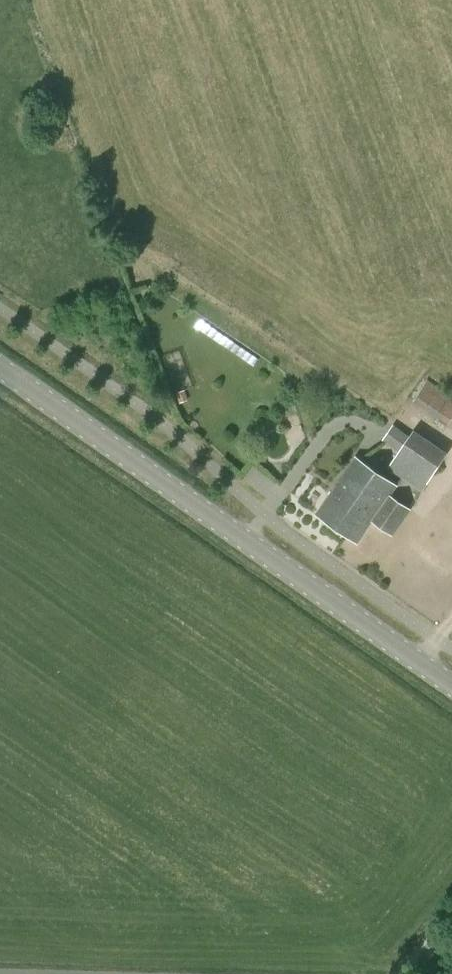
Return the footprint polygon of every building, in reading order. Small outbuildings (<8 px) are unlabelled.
[(203,321),(199,327),(255,363),(259,357),(203,321)] [(448,425),(451,420),(451,396),(428,379),(413,401),(448,425)] [(175,393),(183,415),(192,411),(185,390),(175,393)] [(391,471),(421,491),(446,456),(448,453),(415,430),(410,436),(399,452),(388,468),(390,469),(391,471)] [(317,515),(347,536),(386,479),(356,458),(317,515)] [(386,479),(347,536),(357,542),(372,521),(392,535),(410,510),(389,495),(396,486),(386,479)]
